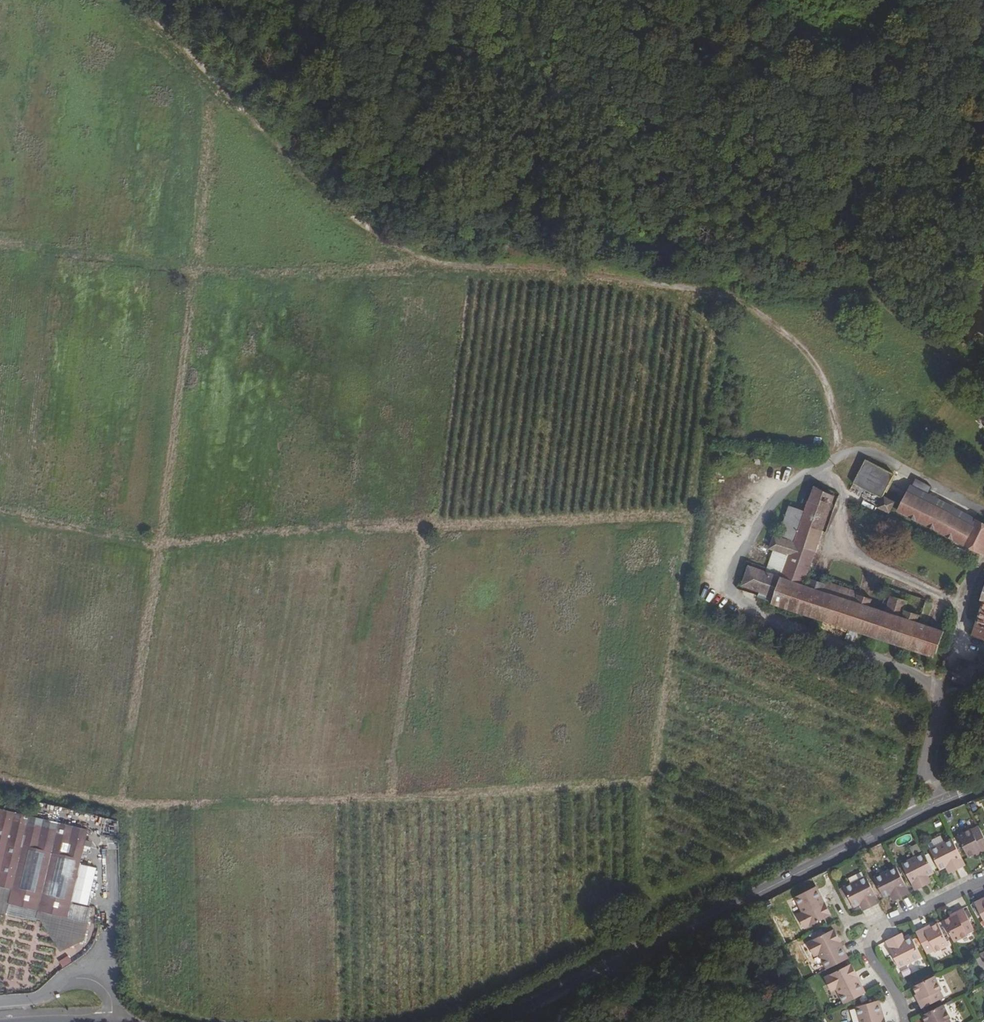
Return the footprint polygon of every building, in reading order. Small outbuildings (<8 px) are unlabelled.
[(864,461),(852,484),(880,499),(892,476),(864,461)] [(798,521),(821,528),(833,495),(809,487),(801,512),(798,521)] [(896,512),(979,554),(983,546),(983,526),(974,521),(970,528),(905,495),(896,512)] [(883,498),(878,508),(887,512),(889,509),(892,503),(883,498)] [(869,607),(805,586),(802,585),(821,528),(798,521),(801,512),(786,507),(775,538),(790,543),(786,555),(771,551),(768,559),(783,564),(778,577),(764,572),(746,566),(740,587),(772,598),(770,604),(933,658),(942,632),(916,623),(900,618),(883,612),(869,607)] [(790,543),(775,538),(771,551),(786,555),(790,543)] [(783,564),(768,559),(764,572),(778,577),(783,564)] [(808,578),(805,586),(869,607),(871,600),(808,578)] [(900,618),(902,610),(905,601),(889,595),(883,612),(900,618)] [(973,638),(983,641),(983,604),(973,638)] [(902,610),(900,618),(916,623),(918,616),(902,610)] [(946,662),(933,658),(931,667),(943,670),(946,662)] [(12,889),(23,846),(81,860),(88,831),(0,810),(0,886),(12,889)] [(981,854),(983,852),(983,838),(979,828),(971,832),(970,831),(957,837),(967,858),(975,854),(976,854),(976,853),(979,851),(981,854)] [(953,868),(955,873),(966,868),(952,841),(930,851),(941,873),(946,871),(953,868)] [(23,846),(12,889),(9,903),(66,918),(81,860),(23,846)] [(916,894),(926,889),(923,884),(930,880),(935,878),(925,855),(902,866),(916,894)] [(911,896),(897,868),(875,879),(885,901),(891,899),(897,896),(900,902),(911,896)] [(949,876),(955,873),(953,868),(946,871),(949,876)] [(881,906),(868,879),(846,889),(856,911),(861,909),(868,906),(870,911),(881,906)] [(932,886),(930,880),(923,884),(926,889),(932,886)] [(822,906),(826,904),(817,887),(794,899),(802,914),(798,916),(805,930),(828,918),(822,906)] [(893,905),(900,902),(897,896),(891,899),(893,905)] [(983,903),(982,900),(975,904),(983,923),(983,903)] [(87,938),(93,907),(72,903),(67,930),(56,928),(52,943),(79,949),(81,937),(87,938)] [(832,916),(826,904),(822,906),(828,918),(832,916)] [(861,909),(863,914),(870,911),(868,906),(861,909)] [(943,921),(953,942),(966,936),(966,934),(972,931),(963,909),(954,913),(956,916),(952,918),(952,917),(950,917),(943,921)] [(915,932),(925,953),(933,950),(934,951),(947,945),(937,924),(929,927),(928,928),(929,929),(925,931),(924,928),(915,932)] [(835,931),(832,933),(838,946),(841,944),(835,931)] [(819,957),(827,972),(850,960),(844,948),(841,944),(838,946),(832,933),(808,944),(816,959),(819,957)] [(898,942),(905,938),(902,933),(896,936),(898,942)] [(898,942),(896,936),(886,940),(899,968),(920,958),(910,936),(905,938),(898,942)] [(64,966),(73,961),(70,955),(61,960),(64,966)] [(853,967),(849,969),(856,981),(859,979),(853,967)] [(856,981),(849,969),(826,980),(833,994),(836,992),(844,1007),(867,995),(859,979),(856,981)] [(920,999),(918,1000),(921,1008),(942,998),(939,991),(940,990),(934,976),(914,987),(917,994),(917,995),(918,994),(920,999)] [(643,983),(634,988),(638,995),(647,990),(643,983)] [(885,1015),(881,998),(856,1002),(859,1019),(856,1020),(856,1021),(882,1021),(881,1016),(885,1015)] [(926,1021),(951,1021),(949,1018),(950,1017),(944,1004),(923,1015),(926,1021)]
